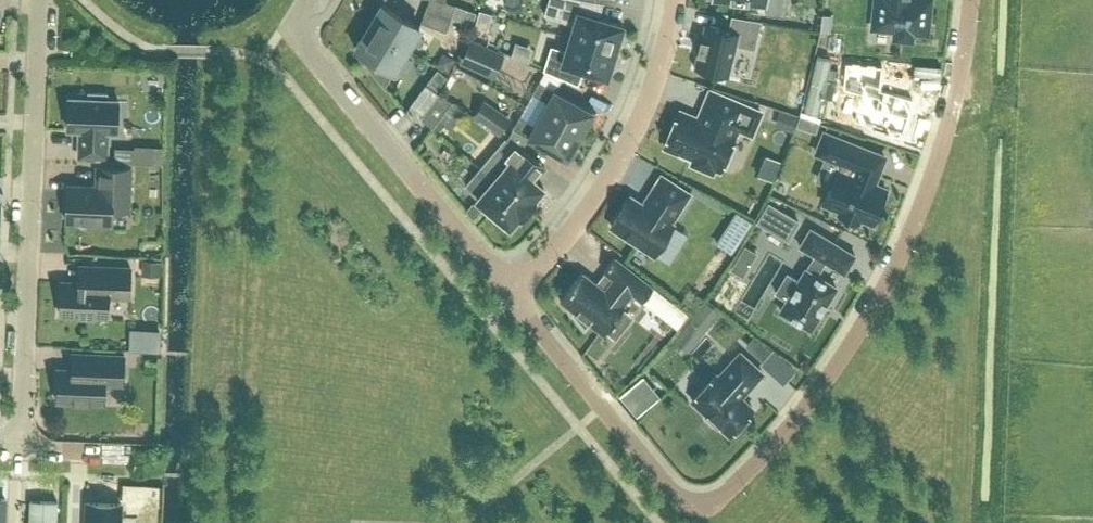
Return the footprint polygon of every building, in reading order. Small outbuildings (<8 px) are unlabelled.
[(425,8),(450,17),(455,4),(445,0),(428,0),(425,8)] [(569,36),(615,50),(623,24),(593,15),(597,1),(602,2),(602,1),(595,0),(564,0),(558,19),(573,23),(569,36)] [(803,6),(828,4),(829,13),(874,10),(873,0),(803,0),(803,6)] [(873,26),(895,28),(894,37),(911,39),(911,30),(926,32),(930,0),(875,0),(873,26)] [(382,3),(380,2),(376,10),(373,18),(368,25),(406,48),(419,26),(382,4),(382,3)] [(450,17),(425,8),(420,21),(446,30),(450,17)] [(698,52),(694,67),(728,75),(735,44),(754,48),(761,20),(731,15),(728,28),(705,23),(701,37),(700,37),(696,52),(698,52)] [(400,59),(406,48),(368,25),(355,47),(367,54),(364,60),(363,60),(406,113),(407,112),(376,75),(383,64),(394,70),(400,60),(400,59)] [(615,50),(569,36),(565,49),(550,44),(543,69),(578,83),(573,81),(577,67),(607,76),(615,50)] [(463,57),(495,71),(502,55),(470,41),(463,57)] [(889,130),(901,134),(912,97),(878,87),(880,66),(882,66),(883,65),(843,61),(840,87),(859,92),(851,119),(869,124),(867,129),(887,135),(889,130)] [(547,100),(541,112),(580,133),(584,125),(591,123),(596,112),(538,81),(532,92),(547,100)] [(422,113),(438,92),(425,82),(409,103),(422,113)] [(709,89),(709,91),(698,118),(679,110),(677,115),(674,116),(670,124),(672,128),(664,146),(693,158),(696,165),(707,170),(715,167),(720,169),(738,128),(751,133),(760,111),(709,89)] [(117,130),(118,99),(107,99),(107,92),(88,91),(88,98),(69,97),(68,128),(79,128),(78,156),(106,157),(108,130),(117,130)] [(440,91),(438,92),(422,113),(420,116),(432,126),(452,100),(440,91)] [(499,131),(509,117),(484,100),(474,114),(499,131)] [(580,133),(541,112),(534,124),(519,115),(513,127),(571,159),(577,148),(575,142),(580,133)] [(885,188),(873,183),(884,155),(824,131),(816,151),(840,161),(823,202),(840,209),(838,212),(858,220),(860,217),(872,222),(885,188)] [(480,166),(528,207),(535,198),(534,197),(543,186),(519,166),(529,154),(505,137),(480,166)] [(88,221),(111,222),(112,207),(129,208),(131,166),(96,165),(96,184),(67,183),(66,220),(78,221),(78,222),(79,224),(82,226),(86,224),(87,223),(88,221)] [(528,207),(480,166),(465,183),(478,195),(476,198),(495,214),(493,217),(504,227),(507,223),(509,226),(518,215),(520,216),(528,207)] [(673,224),(670,222),(689,193),(661,175),(647,196),(650,198),(645,206),(629,195),(610,225),(654,253),(673,224)] [(718,236),(733,245),(750,219),(735,209),(718,236)] [(824,260),(825,261),(844,272),(855,254),(810,227),(799,245),(814,254),(806,268),(805,268),(780,310),(810,328),(835,286),(816,274),(824,260)] [(732,254),(750,268),(762,252),(743,238),(732,254)] [(631,292),(642,300),(653,286),(614,256),(603,270),(613,277),(604,288),(582,271),(560,299),(574,310),(572,312),(584,327),(588,322),(602,333),(625,304),(623,303),(631,292)] [(129,296),(130,266),(80,264),(79,281),(61,280),(60,314),(108,316),(108,296),(129,296)] [(701,296),(687,336),(698,340),(702,329),(712,332),(722,304),(701,296)] [(748,339),(764,353),(771,344),(756,331),(748,339)] [(715,373),(692,399),(707,413),(707,417),(714,424),(719,424),(729,433),(752,408),(738,395),(744,389),(745,390),(762,372),(740,351),(717,375),(715,373)] [(124,355),(94,354),(72,353),(71,368),(57,368),(56,399),(104,401),(105,382),(123,383),(124,355)] [(31,493),(29,522),(58,522),(59,494),(31,493)] [(122,494),(85,493),(85,522),(121,522),(122,494)]
